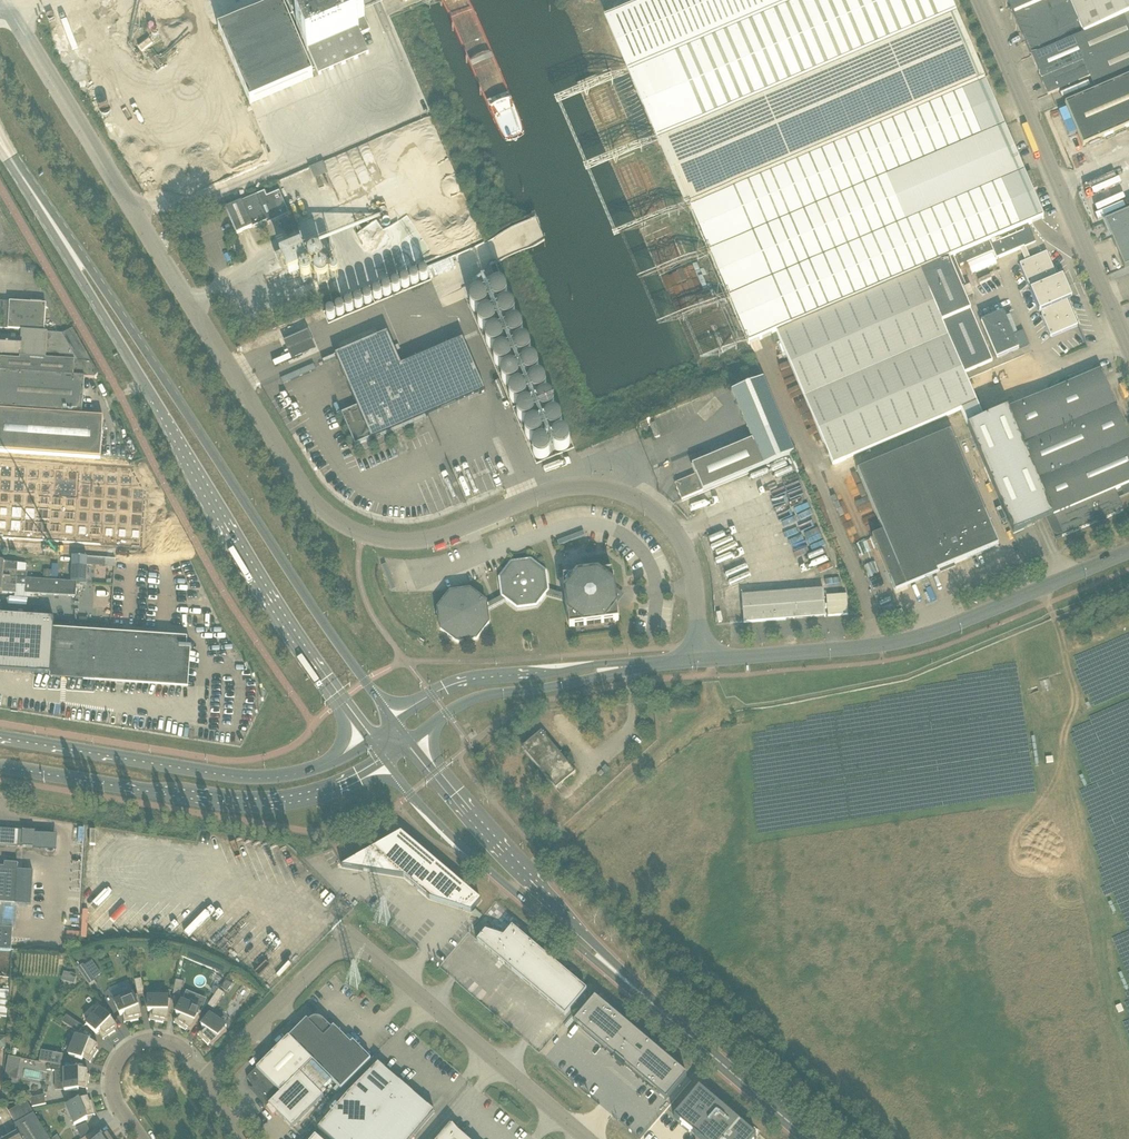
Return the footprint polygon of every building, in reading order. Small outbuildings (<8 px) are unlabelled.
[(319,76),(369,55),(361,36),(370,32),(357,1),(347,5),(346,0),(290,0),(287,1),(297,26),(308,52),(308,51),(319,76)] [(1033,179),(1031,174),(1025,176),(950,0),(652,0),(627,11),(608,19),(632,76),(661,144),(690,210),(710,257),(729,302),(748,346),(755,343),(765,338),(776,333),(833,466),(961,411),(968,427),(984,420),(964,373),(993,361),(962,290),(967,288),(954,258),(956,257),(965,276),(998,262),(1001,269),(1025,259),(1026,263),(1020,266),(1051,337),(1077,326),(1078,326),(1067,300),(1072,298),(1063,276),(1058,279),(1047,253),(1031,260),(1030,258),(1040,253),(1032,236),(1028,226),(1038,222),(1043,219),(1032,192),(1037,189),(1033,179)] [(1031,57),(1128,15),(1128,0),(1007,0),(1031,57)] [(313,78),(282,4),(219,31),(250,105),(313,78)] [(1031,57),(1048,96),(1051,94),(1099,74),(1104,86),(1128,75),(1128,15),(1031,57)] [(1104,86),(1064,103),(1083,147),(1128,128),(1128,75),(1104,86)] [(325,163),(313,167),(316,179),(328,175),(325,163)] [(237,235),(268,221),(269,225),(290,216),(279,192),(266,197),(264,192),(226,209),(237,235)] [(1094,227),(1114,273),(1128,267),(1128,212),(1094,227)] [(184,243),(174,227),(172,224),(166,228),(178,246),(184,243)] [(301,251),(281,260),(289,280),(310,271),(301,251)] [(323,254),(311,260),(316,271),(328,266),(323,254)] [(422,280),(424,281),(426,281),(428,279),(428,277),(428,275),(427,273),(425,272),(423,272),(421,273),(420,275),(420,277),(420,279),(422,280)] [(413,284),(415,285),(417,284),(418,283),(419,281),(419,279),(418,277),(416,276),(414,276),(412,277),(411,279),(410,281),(411,283),(413,284)] [(403,288),(405,289),(407,289),(409,287),(410,285),(410,283),(408,281),(406,280),(404,280),(402,281),(401,283),(401,285),(402,287),(403,288)] [(508,290),(506,285),(502,283),(497,283),(493,285),(490,289),(490,294),(492,298),(497,301),(501,301),(506,298),(508,294),(508,290)] [(394,292),(396,293),(398,292),(400,291),(401,289),(400,287),(399,285),(397,284),(395,284),(393,285),(392,287),(392,289),(392,291),(394,292)] [(971,287),(965,289),(968,298),(974,296),(971,287)] [(385,296),(387,297),(389,296),(391,295),(392,293),(391,291),(390,289),(388,288),(386,288),(384,289),(383,291),(383,293),(383,295),(385,296)] [(488,298),(486,294),(482,291),(477,291),(473,294),(470,298),(470,303),(473,307),(477,309),(481,309),(486,307),(488,303),(488,298)] [(376,300),(378,301),(380,300),(381,299),(382,297),(382,295),(381,293),(379,292),(377,292),(375,293),(374,294),(373,297),(374,299),(376,300)] [(366,304),(368,305),(370,304),(372,303),(373,301),(373,299),(371,297),(369,296),(367,296),(365,297),(364,299),(364,301),(365,303),(366,304)] [(357,308),(359,309),(361,308),(363,307),(364,305),(363,303),(362,301),(360,300),(358,300),(356,301),(355,303),(355,305),(355,307),(357,308)] [(516,309),(514,305),(510,302),(505,302),(501,305),(498,309),(498,314),(501,318),(505,320),(510,320),(514,318),(516,314),(516,309)] [(347,312),(349,313),(352,312),(353,311),(354,309),(354,307),(353,305),(351,304),(349,304),(347,305),(345,307),(345,309),(346,311),(347,312)] [(338,316),(340,317),(342,316),(344,315),(345,313),(345,311),(343,309),(342,308),(339,308),(337,309),(336,311),(336,313),(337,315),(338,316)] [(496,318),(494,313),(490,311),(485,311),(481,313),(478,317),(478,322),(481,326),(485,329),(490,329),(494,327),(496,322),(496,318)] [(329,320),(331,320),(333,320),(335,319),(336,317),(336,315),(334,313),(333,312),(330,312),(328,313),(327,314),(327,316),(328,318),(329,320)] [(1003,313),(982,322),(997,359),(1019,350),(1003,313)] [(524,328),(522,323),(517,321),(513,321),(508,323),(506,327),(506,332),(508,336),(512,339),(517,339),(521,336),(524,332),(524,328)] [(504,336),(502,332),(498,329),(493,329),(489,332),(486,336),(486,341),(488,345),(493,347),(497,347),(502,345),(504,341),(504,336)] [(63,335),(48,334),(47,360),(91,363),(73,330),(63,335)] [(91,363),(47,360),(48,334),(0,331),(0,372),(85,378),(95,379),(98,375),(92,363),(91,363)] [(308,332),(284,343),(289,354),(292,361),(316,351),(313,343),(308,332)] [(485,392),(463,340),(401,367),(387,334),(335,356),(358,408),(342,414),(356,446),(371,439),(371,441),(429,417),(485,392)] [(532,346),(530,342),(526,339),(521,339),(517,341),(514,345),(514,350),(517,354),(521,357),(526,357),(530,355),(532,350),(532,346)] [(512,354),(510,350),(506,348),(501,348),(497,350),(494,354),(494,359),(497,363),(501,365),(506,366),(510,363),(512,359),(512,354)] [(540,364),(537,360),(533,358),(528,357),(524,360),(522,364),(522,369),(524,373),(528,375),(533,375),(537,373),(539,369),(540,364)] [(520,373),(517,369),(513,366),(508,366),(504,368),(502,373),(502,377),(504,382),(508,384),(513,384),(517,382),(520,378),(520,373)] [(1100,371),(1097,372),(968,428),(972,437),(1014,534),(1040,523),(1045,521),(1054,541),(1123,512),(1124,511),(1124,510),(1115,491),(1128,485),(1128,437),(1100,371)] [(100,458),(103,419),(82,417),(85,378),(0,372),(0,452),(100,458)] [(547,382),(545,378),(541,376),(536,376),(532,378),(530,382),(529,387),(532,391),(536,394),(541,394),(545,391),(547,387),(547,382)] [(754,440),(693,466),(696,475),(677,484),(676,486),(682,501),(795,453),(791,445),(763,378),(733,391),(754,440)] [(528,391),(525,387),(521,384),(516,384),(512,387),(510,391),(510,396),(512,400),(516,402),(521,402),(525,400),(528,396),(528,391)] [(555,401),(553,397),(549,395),(544,395),(540,397),(537,401),(537,406),(540,410),(544,413),(549,413),(553,410),(555,406),(555,401)] [(535,410),(533,406),(529,403),(524,403),(520,406),(517,410),(517,415),(520,419),(524,421),(529,421),(533,419),(535,415),(535,410)] [(563,420),(561,415),(556,413),(552,413),(547,415),(545,419),(545,424),(547,428),(551,431),(556,431),(560,429),(563,424),(563,420)] [(543,428),(541,424),(537,422),(532,422),(527,424),(525,428),(525,433),(527,437),(531,439),(536,440),(540,437),(543,433),(543,428)] [(655,424),(650,426),(655,439),(660,437),(655,424)] [(570,438),(568,434),(564,432),(559,431),(555,434),(552,438),(552,443),(555,447),(559,449),(564,449),(568,447),(570,443),(570,438)] [(928,576),(999,546),(956,444),(951,432),(857,472),(883,532),(905,585),(928,576)] [(551,446),(549,442),(545,440),(540,440),(536,442),(533,446),(533,451),(536,455),(540,457),(545,457),(549,455),(551,451),(551,446)] [(722,440),(710,446),(714,454),(726,448),(722,440)] [(1,536),(3,538),(136,547),(135,548),(142,548),(143,542),(142,542),(146,489),(143,489),(132,470),(134,467),(0,458),(0,536),(1,536)] [(71,583),(86,584),(88,566),(88,558),(73,557),(71,583)] [(88,558),(88,566),(105,567),(105,560),(88,558)] [(511,562),(499,578),(501,598),(494,601),(487,605),(487,604),(471,591),(450,594),(438,610),(440,630),(457,643),(477,640),(490,624),(488,611),(506,601),(517,610),(537,608),(547,596),(566,601),(570,628),(619,622),(616,597),(613,572),(563,579),(566,595),(560,594),(550,591),(547,571),(531,559),(511,562)] [(28,580),(29,565),(18,564),(0,563),(0,578),(28,580)] [(43,581),(52,582),(53,571),(44,571),(43,581)] [(16,594),(16,597),(30,598),(30,594),(76,597),(77,583),(52,582),(43,581),(28,580),(0,578),(0,593),(16,594)] [(826,617),(824,590),(742,597),(744,623),(826,617)] [(827,617),(847,616),(846,596),(826,597),(827,617)] [(31,619),(32,608),(3,606),(2,617),(31,619)] [(32,609),(31,618),(42,619),(43,610),(32,609)] [(184,684),(186,650),(192,651),(192,648),(187,648),(187,640),(55,630),(55,620),(31,619),(2,617),(0,617),(0,672),(184,684)] [(542,732),(522,748),(556,790),(576,773),(542,732)] [(9,830),(0,830),(0,846),(18,847),(19,831),(9,830)] [(357,860),(343,868),(404,878),(430,900),(472,913),(476,909),(481,902),(456,880),(402,834),(356,860),(357,860)] [(5,868),(0,868),(0,904),(11,905),(15,905),(18,865),(13,864),(5,864),(5,868)] [(477,942),(565,1016),(587,991),(512,928),(504,938),(485,932),(477,942)] [(12,952),(12,941),(13,930),(0,929),(0,951),(12,952)] [(84,965),(78,969),(90,988),(96,984),(94,980),(84,966),(84,965)] [(138,995),(145,993),(142,979),(135,981),(138,995)] [(227,992),(232,984),(226,980),(221,988),(227,992)] [(173,995),(180,996),(183,982),(176,981),(173,995)] [(208,1006),(214,1010),(221,999),(225,994),(219,990),(208,1006)] [(7,1020),(8,996),(0,995),(0,1019),(7,1020)] [(115,1003),(120,1016),(125,1014),(127,1020),(131,1020),(131,1022),(139,1021),(138,1018),(142,1017),(138,998),(135,998),(133,995),(115,1003)] [(148,998),(148,1012),(154,1012),(153,1019),(157,1020),(156,1022),(163,1024),(164,1021),(168,1022),(170,1014),(172,1002),(168,1002),(168,998),(148,998)] [(664,1102),(686,1078),(678,1071),(602,1006),(594,999),(573,1023),(582,1031),(657,1095),(664,1102)] [(182,1002),(176,1015),(182,1017),(178,1023),(181,1025),(180,1027),(186,1032),(187,1029),(191,1032),(196,1023),(202,1015),(199,1013),(200,1010),(182,1002)] [(87,1025),(97,1035),(100,1031),(104,1036),(108,1034),(109,1037),(115,1032),(114,1030),(117,1027),(113,1021),(106,1011),(103,1013),(101,1011),(87,1025)] [(67,1016),(62,1023),(79,1034),(83,1027),(67,1016)] [(213,1047),(227,1033),(225,1030),(227,1027),(210,1016),(202,1028),(207,1031),(202,1036),(205,1038),(203,1040),(208,1046),(210,1044),(213,1047)] [(289,1038),(313,1062),(341,1090),(372,1058),(353,1042),(351,1044),(334,1027),(331,1029),(323,1021),(321,1020),(319,1019),(317,1019),(315,1019),(313,1020),(311,1021),(309,1022),(307,1020),(289,1038)] [(94,1058),(98,1052),(96,1050),(98,1047),(81,1035),(80,1039),(77,1037),(69,1056),(82,1061),(84,1056),(90,1060),(92,1056),(94,1058)] [(267,1108),(297,1078),(313,1062),(289,1038),(265,1061),(247,1079),(254,1088),(252,1089),(250,1088),(249,1089),(262,1095),(260,1098),(267,1108)] [(64,1055),(42,1051),(40,1062),(51,1065),(62,1066),(64,1055)] [(435,1113),(428,1107),(428,1108),(414,1095),(400,1083),(399,1083),(385,1071),(386,1071),(378,1064),(348,1096),(318,1130),(320,1131),(329,1138),(413,1138),(435,1113)] [(88,1072),(51,1065),(51,1071),(65,1071),(65,1091),(71,1091),(79,1091),(79,1086),(85,1087),(86,1083),(89,1083),(90,1076),(88,1076),(88,1072)] [(267,1108),(273,1116),(276,1113),(293,1130),(320,1101),(297,1078),(267,1108)] [(757,1137),(746,1128),(746,1127),(743,1124),(742,1125),(730,1114),(730,1113),(727,1110),(726,1111),(723,1107),(699,1086),(683,1105),(683,1106),(682,1108),(680,1109),(676,1113),(677,1113),(673,1118),(678,1121),(681,1124),(681,1125),(689,1133),(690,1132),(698,1138),(756,1138),(757,1137)] [(33,1108),(46,1105),(44,1096),(31,1099),(31,1101),(33,1108)] [(94,1109),(92,1102),(90,1103),(89,1099),(73,1102),(69,1103),(70,1106),(67,1108),(75,1126),(88,1120),(86,1115),(92,1114),(91,1110),(94,1109)] [(27,1102),(9,1113),(16,1125),(15,1125),(17,1133),(7,1138),(37,1138),(46,1134),(32,1110),(27,1102)] [(81,1138),(84,1138),(91,1135),(87,1124),(76,1129),(81,1138)] [(451,1126),(439,1138),(466,1138),(451,1126)]
